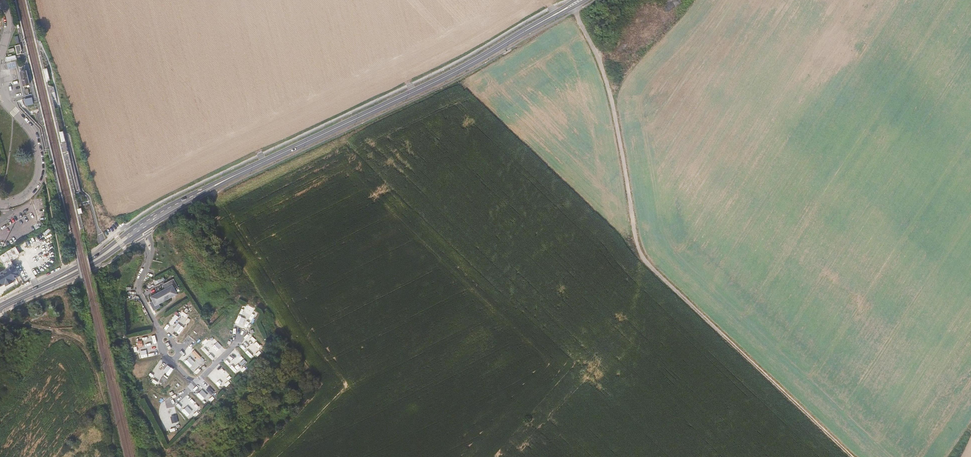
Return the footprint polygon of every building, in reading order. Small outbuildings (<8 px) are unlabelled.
[(23,86),(30,84),(29,78),(27,69),(23,70),(20,70),(19,71),(21,80),(23,86)] [(26,106),(34,103),(32,97),(24,99),(26,106)] [(18,252),(14,245),(7,248),(12,255),(18,252)] [(12,280),(20,275),(15,265),(6,269),(10,275),(12,280)] [(15,283),(12,280),(10,275),(0,281),(0,292),(15,283)] [(163,285),(166,290),(174,286),(176,289),(179,287),(175,280),(163,285)] [(174,286),(166,290),(152,297),(157,306),(179,295),(176,289),(174,286)] [(181,322),(183,319),(176,313),(173,316),(181,322)] [(202,350),(208,356),(213,350),(208,345),(202,350)] [(170,420),(177,419),(175,412),(168,414),(170,420)]
